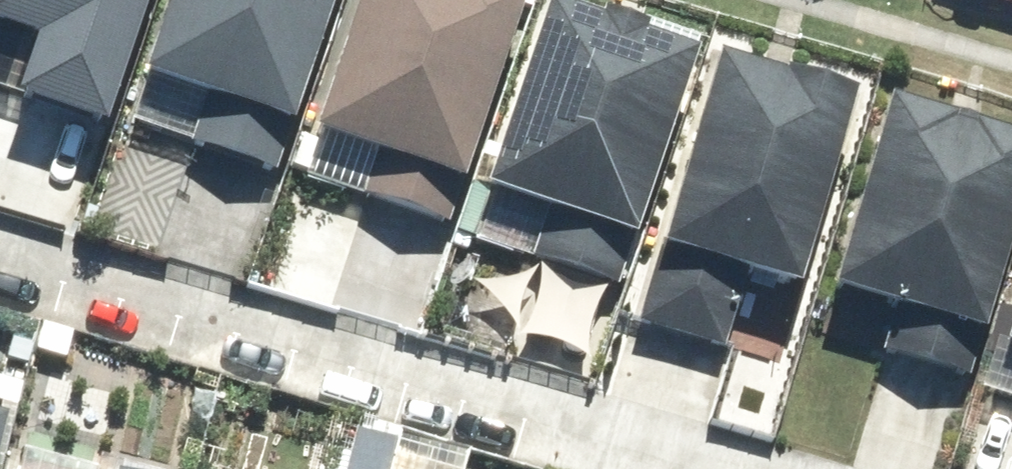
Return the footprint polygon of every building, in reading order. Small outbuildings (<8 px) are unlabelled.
[(189,150),(270,176),(327,0),(160,0),(135,77),(205,100),(189,150)] [(355,204),(446,234),(522,0),(351,0),(305,142),(369,163),(355,204)] [(541,226),(529,261),(615,289),(691,55),(537,5),(472,203),(541,226)] [(630,294),(623,317),(721,349),(729,326),(743,282),(792,298),(854,108),(706,60),(630,294)] [(1011,254),(1011,160),(872,114),(810,304),(888,329),(878,359),(968,389),(1011,254)] [(987,354),(1011,362),(1011,276),(987,354)]
